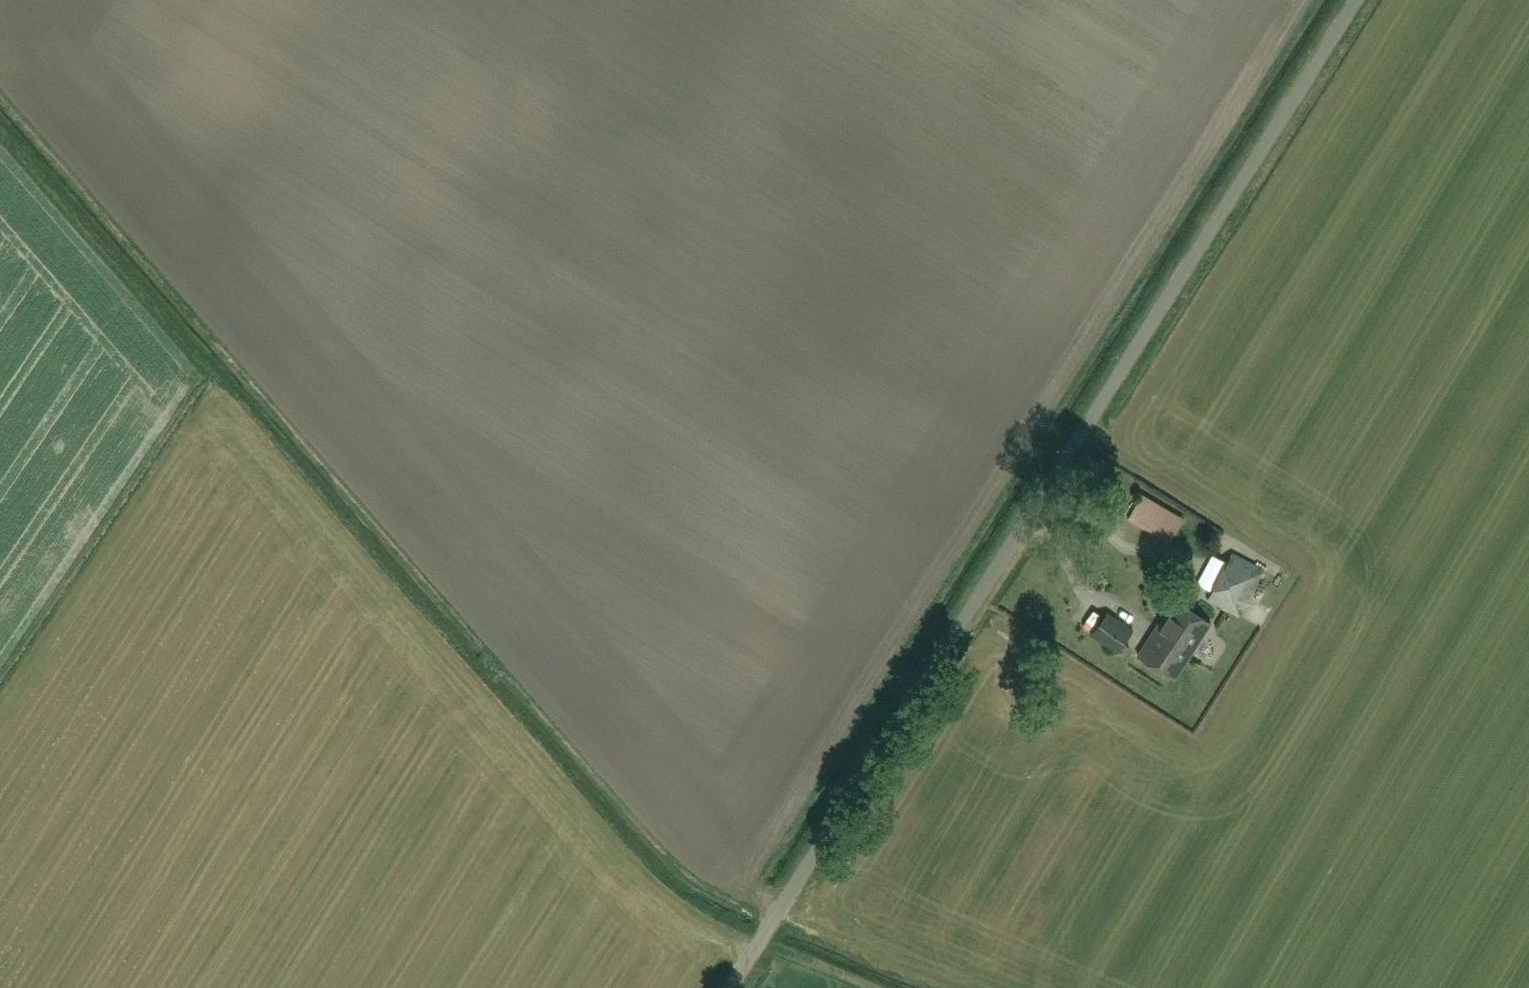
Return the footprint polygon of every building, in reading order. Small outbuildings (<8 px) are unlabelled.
[(1149,531),(1163,507),(1142,494),(1128,518),(1149,531)] [(1265,569),(1232,552),(1207,599),(1240,617),(1265,569)] [(1180,649),(1189,656),(1211,623),(1174,599),(1157,626),(1183,644),(1180,649)] [(1117,653),(1134,630),(1108,611),(1091,634),(1117,653)] [(1183,644),(1157,626),(1138,655),(1174,679),(1189,656),(1180,649),(1183,644)]
